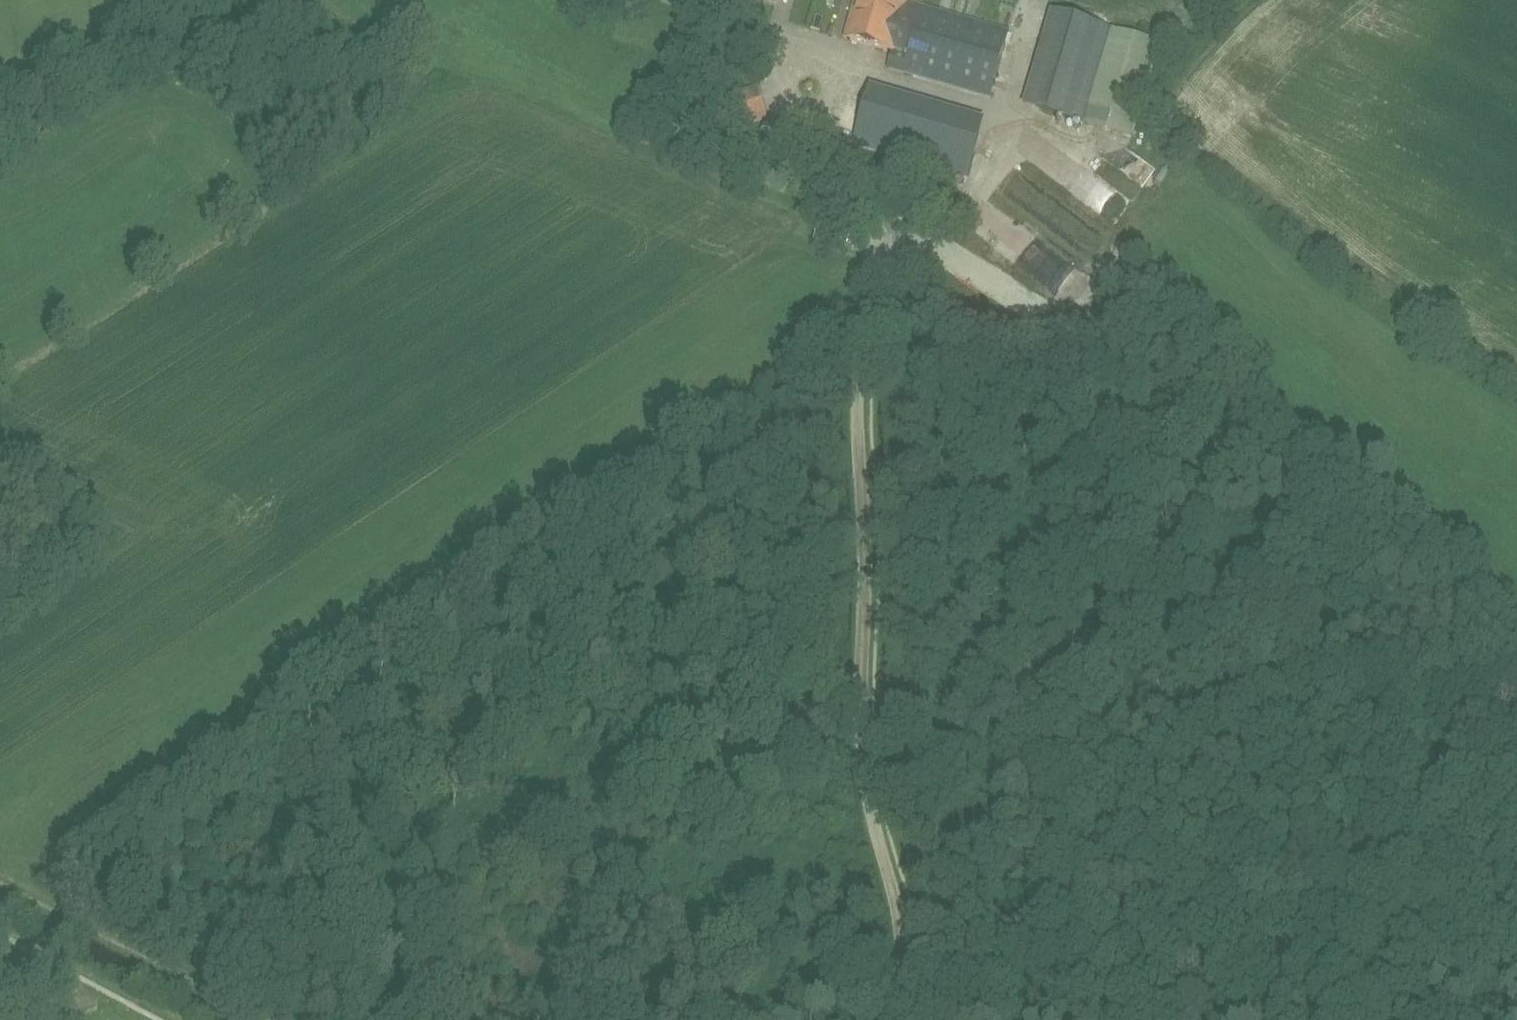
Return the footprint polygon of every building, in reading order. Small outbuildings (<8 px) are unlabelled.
[(906,0),(857,0),(845,39),(892,53),(894,49),(909,53),(904,73),(990,98),(1009,34),(905,3),(906,0)] [(1059,11),(1034,108),(1135,134),(1136,128),(1126,125),(1130,109),(1150,114),(1169,39),(1059,11)] [(726,133),(767,120),(756,87),(716,101),(726,133)] [(979,136),(866,103),(854,146),(967,179),(979,136)]
